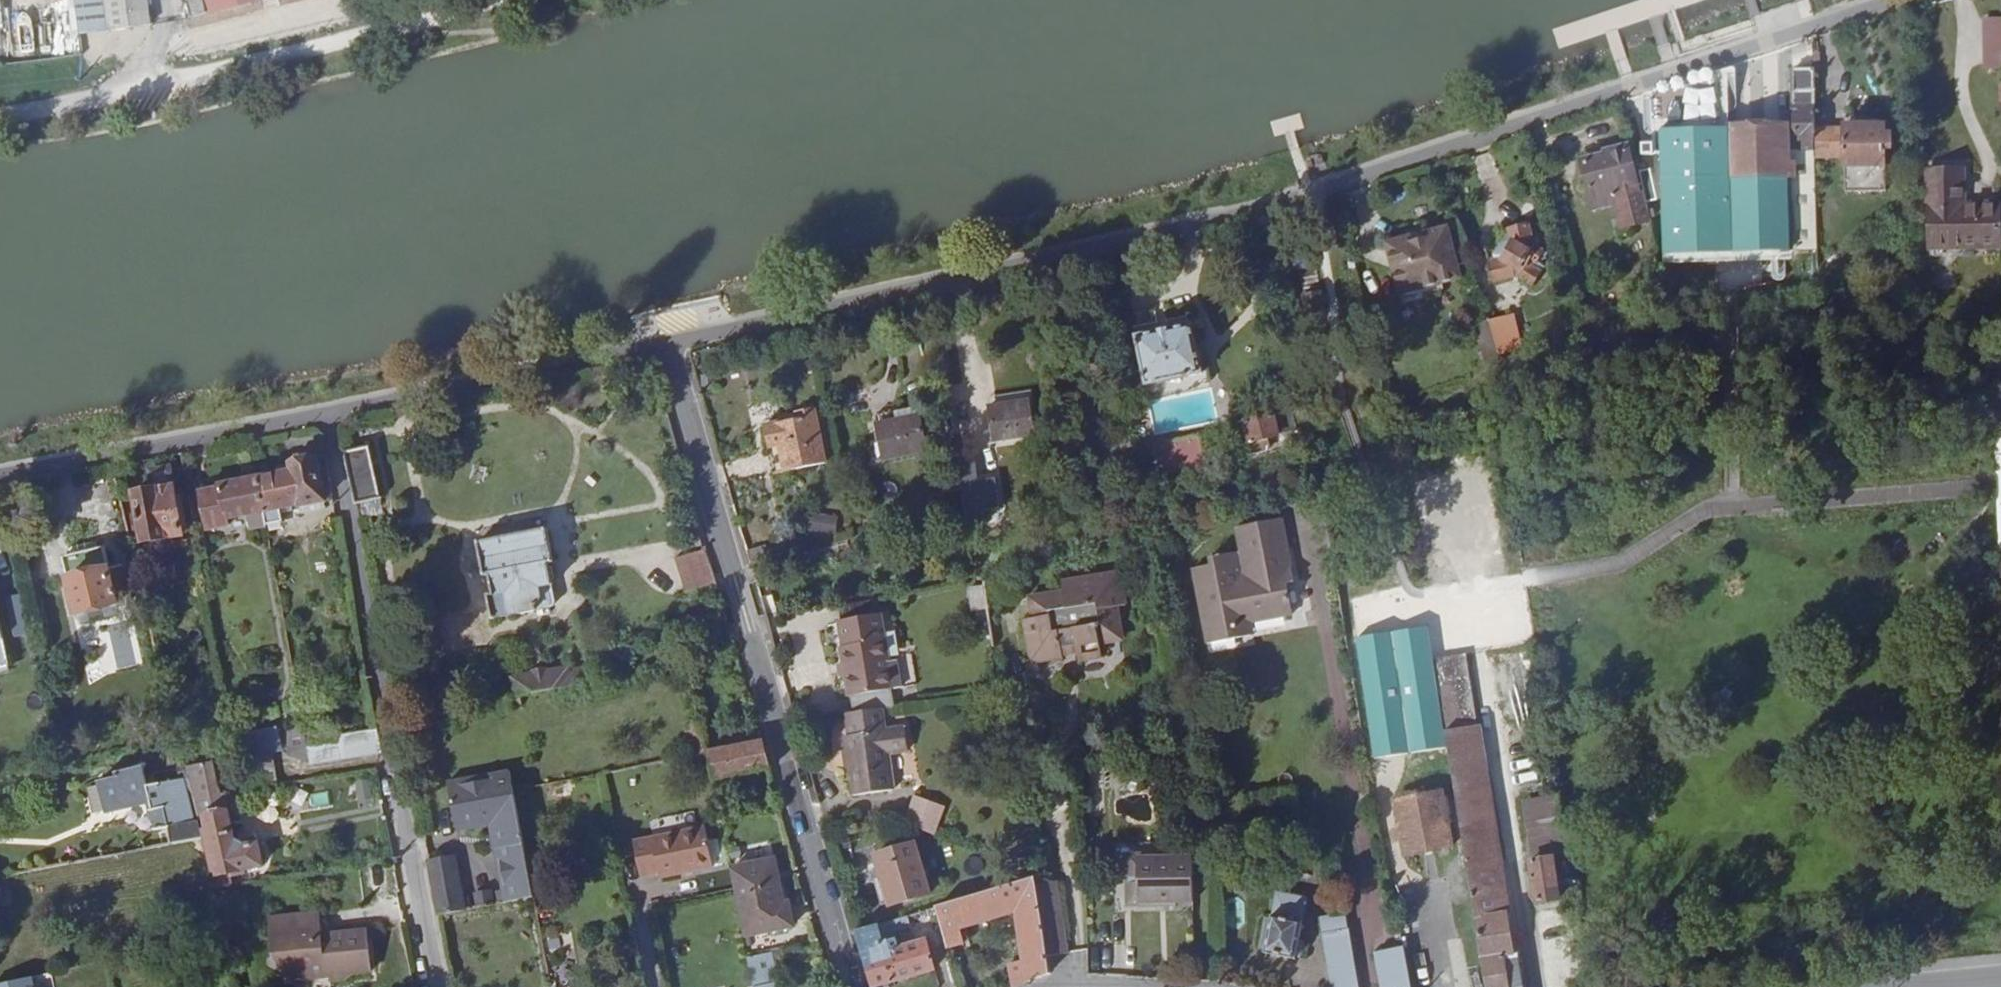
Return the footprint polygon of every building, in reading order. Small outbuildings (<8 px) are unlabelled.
[(79,33),(110,29),(106,0),(75,0),(79,33)] [(110,29),(151,24),(148,0),(106,0),(110,29)] [(189,19),(246,4),(245,0),(195,0),(186,2),(189,19)] [(1989,18),(1989,65),(2000,65),(2000,18),(1989,18)] [(1818,250),(1815,69),(1793,69),(1795,135),(1796,135),(1797,161),(1789,161),(1788,128),(1663,130),(1664,178),(1665,224),(1666,252),(1669,252),(1669,268),(1731,267),(1731,250),(1818,250)] [(1884,126),(1845,127),(1845,166),(1885,166),(1885,150),(1890,150),(1891,135),(1884,135),(1884,126)] [(1643,186),(1641,179),(1636,180),(1627,147),(1607,152),(1608,156),(1583,163),(1591,191),(1597,189),(1601,202),(1640,191),(1638,186),(1643,186)] [(1965,169),(1930,169),(1933,245),(2000,243),(2000,203),(1965,203),(1965,169)] [(1665,224),(1664,178),(1649,178),(1650,209),(1655,224),(1665,224)] [(1597,189),(1591,191),(1594,204),(1601,202),(1597,189)] [(1541,272),(1534,267),(1527,264),(1530,258),(1536,263),(1542,251),(1534,244),(1528,224),(1510,228),(1512,236),(1505,237),(1494,255),(1496,262),(1490,263),(1495,282),(1517,275),(1533,286),(1541,272)] [(1464,272),(1451,226),(1430,232),(1428,225),(1396,234),(1398,241),(1388,243),(1403,299),(1446,288),(1443,278),(1464,272)] [(1527,264),(1534,267),(1536,263),(1530,258),(1527,264)] [(1464,272),(1443,278),(1444,283),(1465,277),(1464,272)] [(1170,318),(1158,319),(1160,329),(1137,333),(1148,383),(1205,372),(1193,323),(1171,327),(1170,318)] [(1483,345),(1491,364),(1505,359),(1498,342),(1483,345)] [(1051,440),(1042,384),(984,393),(991,448),(1051,440)] [(876,422),(921,414),(919,403),(874,412),(876,422)] [(826,462),(816,406),(797,409),(798,418),(766,425),(769,446),(782,444),(786,470),(826,462)] [(1301,430),(1296,410),(1247,420),(1251,441),(1301,430)] [(928,450),(921,414),(876,422),(884,460),(928,450)] [(1202,435),(1156,444),(1161,476),(1208,467),(1202,435)] [(1944,439),(1931,439),(1932,451),(1944,451),(1944,439)] [(372,447),(346,452),(358,503),(383,497),(372,447)] [(976,451),(957,454),(966,514),(985,511),(976,451)] [(296,471),(260,478),(269,523),(286,521),(284,507),(303,504),(321,501),(327,499),(319,458),(316,459),(315,455),(312,454),(301,456),(298,459),(299,462),(294,463),(296,471)] [(154,471),(156,488),(158,488),(158,489),(174,486),(171,469),(154,471)] [(269,523),(260,478),(223,485),(223,487),(204,491),(211,527),(231,523),(230,518),(253,514),(256,526),(269,523)] [(158,488),(156,488),(136,491),(144,541),(185,535),(176,486),(174,486),(158,489),(158,488)] [(383,497),(358,503),(362,520),(386,514),(383,497)] [(323,509),(321,501),(303,504),(305,512),(323,509)] [(966,514),(967,524),(986,521),(985,511),(966,514)] [(1243,622),(1257,620),(1297,613),(1292,582),(1301,581),(1290,516),(1243,523),(1247,546),(1215,552),(1217,561),(1199,563),(1211,639),(1244,633),(1243,622)] [(835,533),(836,517),(816,517),(815,533),(835,533)] [(550,528),(482,541),(488,574),(493,572),(497,592),(491,593),(495,617),(554,606),(558,601),(554,585),(556,583),(552,562),(556,561),(550,528)] [(108,547),(66,556),(79,614),(94,610),(96,615),(107,612),(106,607),(120,604),(120,601),(135,599),(127,564),(113,568),(108,547)] [(686,591),(717,582),(707,551),(677,559),(686,591)] [(1103,638),(1126,636),(1123,604),(1132,603),(1127,567),(1066,574),(1067,584),(1034,589),(1036,610),(1027,610),(1033,654),(1064,650),(1064,641),(1079,639),(1080,654),(1105,653),(1103,638)] [(988,604),(985,583),(974,585),(976,606),(988,604)] [(20,592),(2,597),(13,635),(31,630),(20,592)] [(893,688),(884,612),(844,618),(848,645),(844,646),(850,693),(893,688)] [(1259,631),(1257,620),(1243,622),(1244,633),(1259,631)] [(1354,638),(1372,756),(1445,745),(1427,628),(1354,638)] [(8,667),(0,630),(0,669),(8,667)] [(1451,713),(1471,713),(1468,653),(1448,654),(1451,713)] [(557,689),(592,682),(589,667),(572,670),(571,666),(553,670),(557,689)] [(544,691),(557,689),(553,670),(531,673),(535,692),(544,691)] [(513,677),(517,696),(522,695),(535,692),(531,673),(513,677)] [(230,681),(233,695),(246,692),(243,678),(230,681)] [(504,698),(506,709),(520,707),(517,696),(504,698)] [(883,706),(848,710),(851,733),(846,734),(854,792),(893,789),(889,750),(908,748),(905,725),(886,727),(883,706)] [(376,753),(372,729),(333,735),(334,742),(309,747),(309,744),(316,742),(313,729),(309,729),(308,722),(303,723),(304,731),(300,731),(306,765),(376,753)] [(706,729),(705,722),(688,725),(694,756),(710,754),(706,729)] [(769,766),(763,744),(733,749),(728,724),(706,729),(710,754),(715,777),(720,776),(769,766)] [(1478,724),(1447,728),(1469,869),(1501,864),(1478,724)] [(284,736),(239,743),(241,759),(276,753),(287,751),(284,736)] [(276,753),(241,759),(245,774),(273,770),(275,777),(280,776),(276,753)] [(245,774),(241,759),(226,761),(230,784),(246,781),(245,774)] [(230,784),(226,761),(217,763),(220,785),(230,784)] [(152,802),(143,762),(119,768),(120,774),(96,779),(103,813),(152,802)] [(189,767),(187,762),(180,763),(183,774),(190,772),(189,767)] [(189,767),(190,772),(198,806),(201,805),(204,820),(209,820),(221,875),(233,874),(234,877),(248,874),(247,870),(265,866),(259,845),(246,848),(237,843),(230,812),(232,812),(228,793),(224,794),(220,785),(217,763),(189,767)] [(449,782),(450,787),(512,775),(511,769),(449,782)] [(273,770),(245,774),(246,781),(275,777),(273,770)] [(512,775),(450,787),(456,825),(490,819),(491,825),(495,849),(502,890),(499,891),(501,903),(536,897),(515,789),(512,775)] [(282,784),(280,776),(275,777),(246,781),(248,790),(276,785),(282,784)] [(371,780),(356,779),(355,800),(371,800),(371,780)] [(169,829),(173,845),(204,839),(205,838),(202,823),(196,824),(187,780),(162,786),(170,829),(169,829)] [(1560,799),(1557,783),(1554,783),(1555,794),(1552,794),(1554,801),(1560,799)] [(1454,846),(1445,791),(1396,799),(1406,854),(1454,846)] [(915,797),(905,823),(931,833),(941,808),(915,797)] [(1560,799),(1554,801),(1549,801),(1555,834),(1566,833),(1560,799)] [(1555,834),(1549,801),(1524,805),(1531,852),(1540,851),(1542,859),(1554,856),(1569,854),(1566,833),(1555,834)] [(1259,840),(1256,817),(1246,818),(1250,842),(1259,840)] [(490,819),(456,825),(457,830),(491,825),(490,819)] [(728,824),(733,853),(754,849),(748,820),(728,824)] [(715,865),(708,826),(638,838),(643,872),(661,867),(662,875),(715,865)] [(932,894),(917,843),(876,855),(891,906),(932,894)] [(1540,851),(1531,852),(1539,901),(1560,898),(1554,856),(1542,859),(1540,851)] [(1196,900),(1195,855),(1178,855),(1177,853),(1157,852),(1156,855),(1131,856),(1132,901),(1157,900),(1157,905),(1177,905),(1178,900),(1196,900)] [(457,856),(433,860),(443,914),(466,910),(457,856)] [(776,859),(733,868),(737,889),(746,935),(795,926),(791,903),(785,903),(776,859)] [(1487,986),(1523,986),(1501,864),(1469,869),(1487,986)] [(937,907),(946,941),(949,948),(966,945),(961,926),(1016,911),(1024,959),(1008,961),(1014,986),(1018,986),(1051,974),(1048,954),(1037,884),(1036,878),(1002,888),(937,907)] [(1058,882),(1037,884),(1048,954),(1068,952),(1058,882)] [(8,896),(10,894),(11,893),(10,890),(10,888),(8,887),(6,886),(0,887),(0,897),(8,896)] [(499,891),(477,895),(480,907),(501,903),(499,891)] [(1296,959),(1308,896),(1277,891),(1266,952),(1296,959)] [(937,907),(928,909),(930,921),(936,943),(946,941),(937,907)] [(374,968),(368,925),(325,930),(322,909),(272,915),(277,950),(287,972),(288,977),(334,971),(336,979),(349,977),(352,970),(374,968)] [(857,930),(873,986),(936,970),(927,941),(900,947),(897,938),(884,941),(883,934),(895,930),(930,921),(928,909),(857,930)] [(1350,928),(1348,914),(1327,918),(1330,932),(1324,933),(1334,983),(1340,983),(1359,980),(1350,928)] [(1400,918),(1373,923),(1374,925),(1378,951),(1376,952),(1383,986),(1412,986),(1400,918)] [(884,941),(897,938),(895,930),(883,934),(884,941)] [(914,986),(952,986),(957,985),(950,969),(912,983),(914,986)] [(0,982),(0,986),(35,986),(32,975),(0,982)] [(1314,978),(1303,986),(1320,986),(1321,986),(1314,978)]
